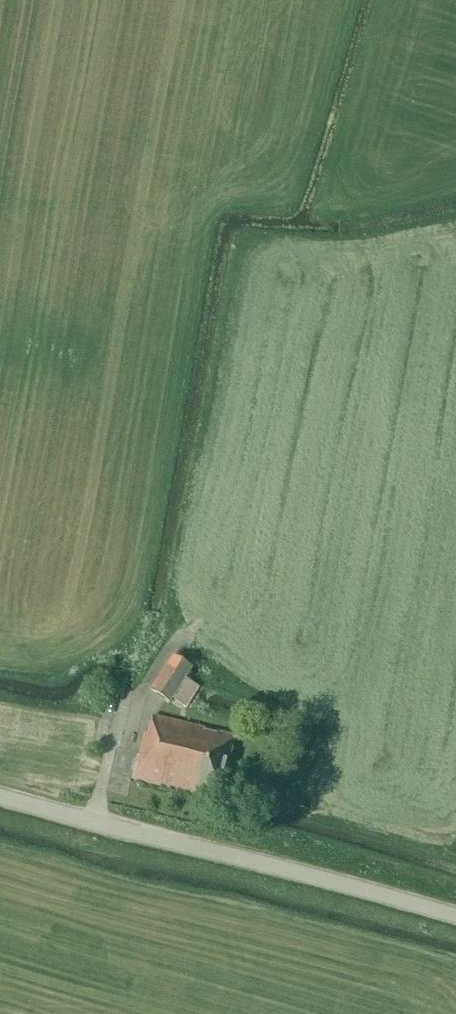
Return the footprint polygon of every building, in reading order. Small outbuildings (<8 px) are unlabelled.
[(184,681),(193,668),(174,656),(151,691),(170,703),(172,700),(186,709),(199,690),(184,681)] [(221,795),(235,736),(153,716),(149,734),(145,734),(134,780),(196,795),(198,789),(221,795)]
